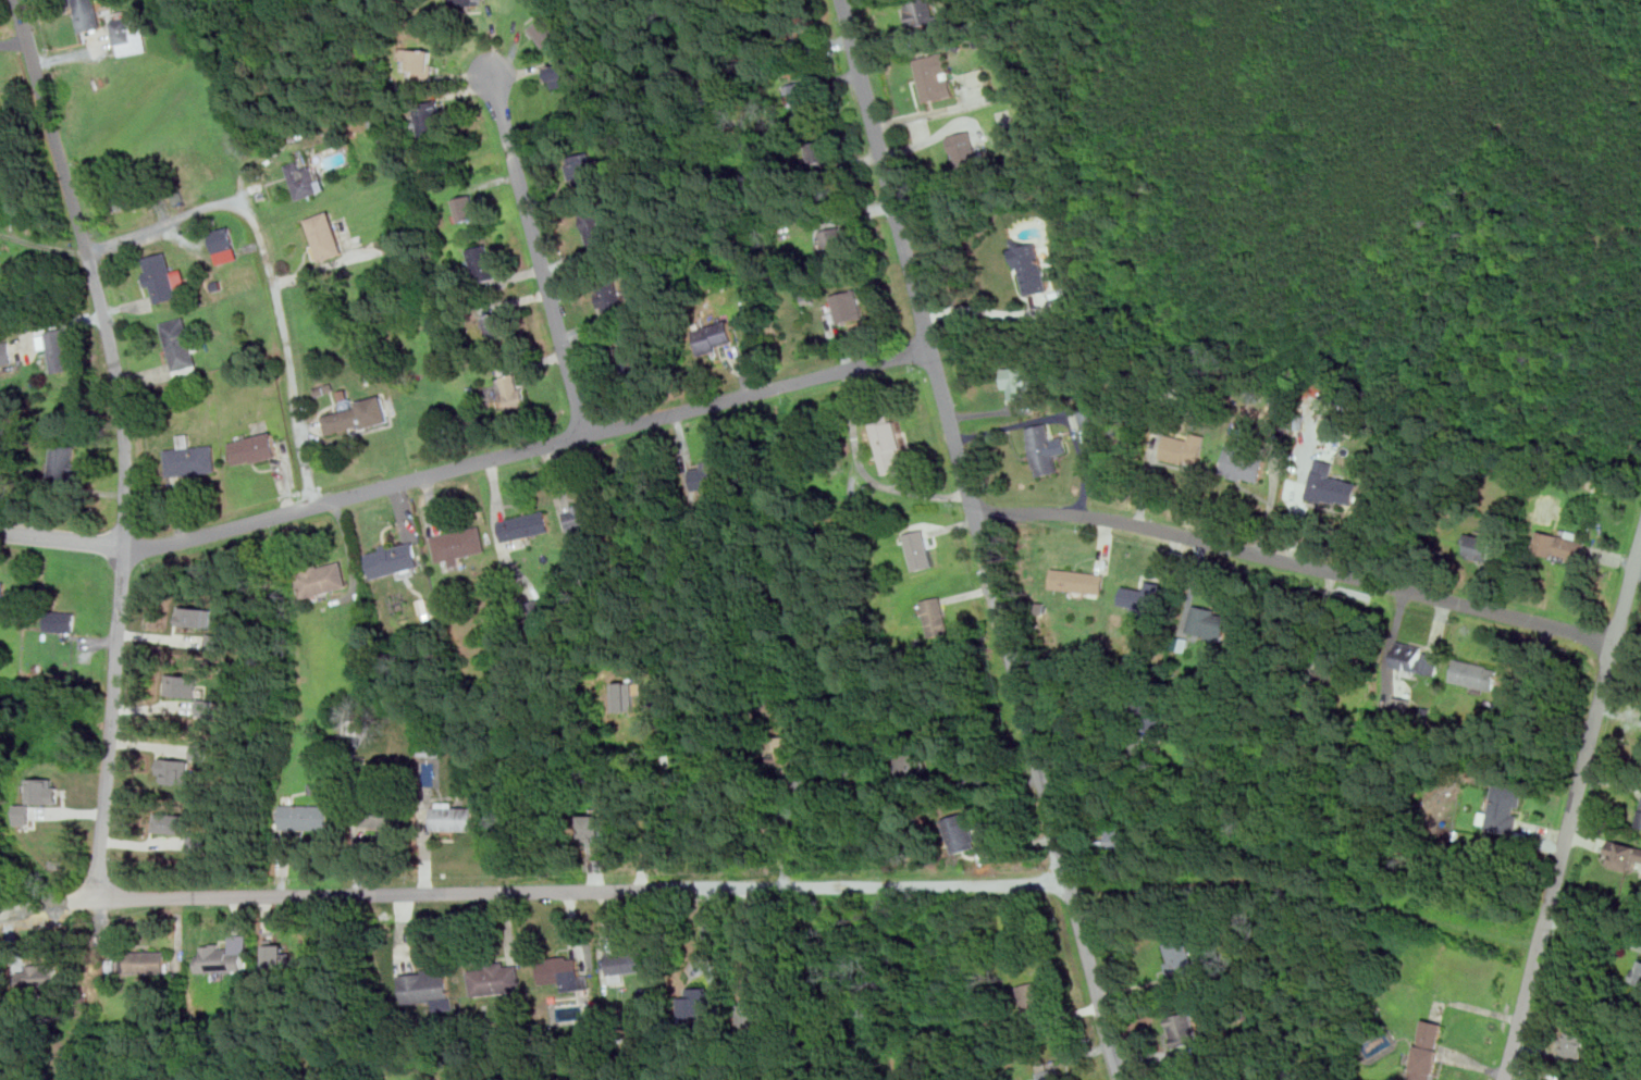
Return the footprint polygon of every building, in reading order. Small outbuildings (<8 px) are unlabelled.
[(81,32),(104,28),(100,0),(76,0),(81,32)] [(941,23),(933,0),(905,0),(915,32),(941,23)] [(566,33),(551,13),(530,28),(545,48),(566,33)] [(120,55),(148,50),(141,16),(113,21),(120,55)] [(433,48),(400,47),(399,58),(411,59),(411,71),(433,71),(433,48)] [(946,51),(915,58),(925,101),(955,95),(946,51)] [(548,65),(553,88),(580,84),(576,60),(548,65)] [(985,80),(983,71),(970,73),(972,83),(985,80)] [(788,85),(799,125),(819,120),(810,79),(788,85)] [(422,140),(448,135),(440,99),(414,104),(422,140)] [(949,137),(959,172),(982,164),(971,129),(949,137)] [(814,164),(834,160),(829,139),(810,144),(814,164)] [(567,157),(571,184),(599,181),(594,152),(567,157)] [(286,164),(297,200),(324,191),(316,164),(305,167),(301,159),(286,164)] [(118,207),(144,202),(141,185),(114,188),(118,207)] [(452,198),(457,222),(481,218),(476,194),(452,198)] [(347,252),(332,210),(303,220),(317,262),(347,252)] [(609,240),(604,210),(582,214),(589,245),(609,240)] [(239,259),(232,225),(210,231),(218,264),(239,259)] [(825,256),(847,252),(842,226),(820,231),(825,256)] [(1049,289),(1036,239),(1012,245),(1025,296),(1049,289)] [(501,276),(491,243),(469,249),(478,283),(501,276)] [(184,269),(174,271),(169,251),(141,258),(151,302),(189,294),(184,269)] [(626,311),(617,280),(595,285),(604,318),(626,311)] [(838,323),(864,318),(859,289),(832,294),(838,323)] [(486,314),(491,338),(510,335),(505,311),(486,314)] [(201,373),(188,316),(162,322),(176,380),(201,373)] [(738,343),(731,319),(693,331),(701,355),(738,343)] [(52,372),(73,369),(66,327),(46,331),(52,372)] [(14,361),(9,340),(0,343),(0,365),(14,361)] [(625,373),(645,368),(638,343),(617,348),(625,373)] [(1004,368),(1007,400),(1031,399),(1028,365),(1004,368)] [(530,407),(520,371),(499,376),(510,412),(530,407)] [(328,436),(391,422),(385,397),(322,410),(328,436)] [(1103,423),(1101,406),(1079,410),(1083,426),(1103,423)] [(872,419),(885,474),(909,468),(894,413),(872,419)] [(1323,433),(1344,438),(1349,419),(1328,413),(1323,433)] [(1036,476),(1059,472),(1050,422),(1027,427),(1036,476)] [(231,442),(235,465),(281,457),(275,432),(231,442)] [(1162,457),(1199,465),(1207,435),(1190,432),(1189,440),(1168,435),(1162,457)] [(218,472),(215,444),(192,445),(192,434),(177,434),(178,448),(165,448),(168,475),(218,472)] [(52,479),(75,479),(75,444),(52,444),(52,479)] [(1261,482),(1267,451),(1226,445),(1221,474),(1261,482)] [(726,483),(719,458),(688,465),(694,492),(726,483)] [(1353,480),(1311,473),(1307,498),(1349,504),(1353,480)] [(569,532),(597,524),(592,501),(564,508),(569,532)] [(503,541),(553,531),(550,510),(499,519),(503,541)] [(432,535),(439,563),(489,553),(482,524),(432,535)] [(1584,562),(1589,537),(1539,527),(1534,554),(1584,562)] [(912,570),(933,567),(927,529),(906,532),(912,570)] [(1492,560),(1495,537),(1469,534),(1466,556),(1492,560)] [(374,579),(421,567),(414,538),(367,551),(374,579)] [(305,598),(350,586),(343,559),(297,571),(305,598)] [(1106,575),(1056,569),(1052,589),(1103,596),(1106,575)] [(1125,585),(1121,604),(1160,611),(1165,584),(1147,580),(1145,589),(1125,585)] [(8,602),(7,582),(0,583),(0,603),(8,602)] [(933,636),(952,631),(940,596),(921,601),(933,636)] [(1226,638),(1232,612),(1195,605),(1189,631),(1226,638)] [(181,606),(180,624),(210,626),(213,609),(181,606)] [(48,631),(75,631),(75,611),(48,611),(48,631)] [(224,635),(209,633),(207,649),(222,651),(224,635)] [(1436,675),(1442,650),(1398,641),(1393,666),(1436,675)] [(1453,681),(1495,691),(1501,669),(1458,658),(1453,681)] [(169,673),(168,695),(197,698),(199,676),(169,673)] [(614,685),(617,713),(638,710),(634,682),(614,685)] [(1411,712),(1411,698),(1393,698),(1393,712),(1411,712)] [(1130,730),(1163,730),(1163,699),(1130,699),(1130,730)] [(198,715),(213,716),(214,700),(199,700),(198,715)] [(779,766),(801,766),(800,735),(779,736),(779,766)] [(930,767),(924,746),(894,755),(903,784),(924,779),(922,770),(930,767)] [(441,761),(441,748),(422,748),(422,761),(441,761)] [(160,757),(159,774),(164,774),(164,783),(188,785),(189,760),(160,757)] [(30,779),(30,804),(60,804),(61,786),(55,786),(55,779),(30,779)] [(1518,833),(1523,787),(1494,784),(1488,829),(1518,833)] [(281,829),(331,829),(331,805),(296,805),(296,794),(281,794),(281,829)] [(478,830),(478,803),(432,803),(432,830),(478,830)] [(17,804),(17,824),(32,824),(33,805),(17,804)] [(399,804),(354,804),(354,828),(399,828),(399,804)] [(157,811),(156,831),(186,834),(188,815),(157,811)] [(945,819),(957,853),(979,845),(968,811),(945,819)] [(583,815),(584,837),(604,837),(604,815),(583,815)] [(1112,829),(1112,851),(1131,851),(1131,829),(1112,829)] [(1612,839),(1605,864),(1634,871),(1638,859),(1640,860),(1640,846),(1612,839)] [(1198,978),(1187,938),(1163,944),(1174,984),(1198,978)] [(267,943),(267,968),(287,968),(286,945),(267,943)] [(246,971),(246,953),(233,953),(233,944),(199,944),(199,971),(246,971)] [(606,954),(609,976),(650,970),(646,948),(606,954)] [(169,951),(121,951),(121,973),(169,973),(169,951)] [(590,990),(590,976),(580,976),(579,956),(539,957),(540,982),(563,981),(564,991),(590,990)] [(1640,984),(1640,957),(1631,980),(1640,984)] [(469,967),(473,997),(523,991),(519,960),(469,967)] [(58,965),(20,965),(20,988),(58,988),(58,965)] [(453,1009),(449,968),(403,971),(405,1003),(431,1002),(431,1011),(453,1009)] [(1049,1023),(1044,981),(1020,984),(1026,1027),(1049,1023)] [(684,988),(684,1016),(712,1016),(712,988),(684,988)] [(763,1026),(763,999),(743,1000),(743,1026),(763,1026)] [(1167,1017),(1174,1047),(1200,1041),(1193,1010),(1167,1017)] [(1423,1018),(1410,1079),(1435,1079),(1447,1023),(1423,1018)] [(1581,1058),(1588,1034),(1565,1029),(1559,1053),(1581,1058)] [(1041,1079),(1064,1079),(1059,1065),(1038,1071),(1041,1079)]
